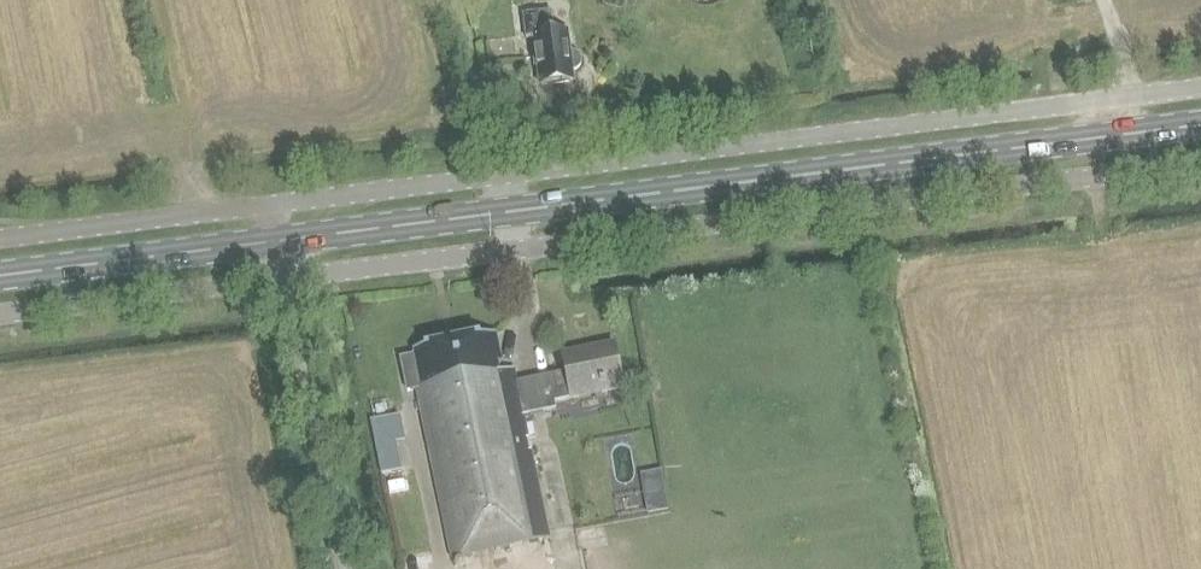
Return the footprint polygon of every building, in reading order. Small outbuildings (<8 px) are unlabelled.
[(535,39),(540,87),(573,82),(572,74),(579,66),(579,58),(570,54),(567,32),(553,34),(551,14),(524,17),(528,40),(535,39)] [(495,332),(415,348),(416,354),(401,357),(408,389),(417,387),(452,558),(549,538),(530,451),(527,451),(525,440),(528,439),(524,416),(556,409),(554,401),(624,386),(615,344),(564,354),(567,371),(521,380),(519,367),(499,371),(497,360),(500,359),(495,332)] [(371,417),(379,473),(401,470),(397,439),(404,438),(401,413),(371,417)] [(640,475),(644,494),(664,490),(661,471),(640,475)]
